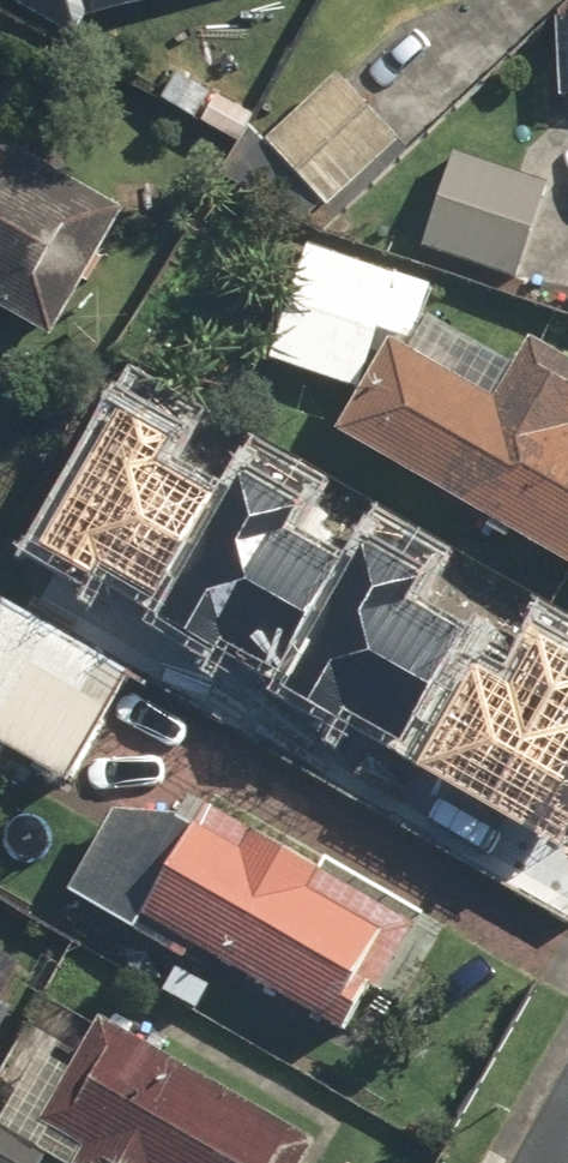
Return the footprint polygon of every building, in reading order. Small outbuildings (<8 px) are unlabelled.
[(85,18),(152,0),(53,0),(85,18)] [(398,142),(336,75),(226,175),(289,243),(398,142)] [(45,340),(117,211),(0,145),(0,315),(45,340)] [(452,153),(418,249),(513,281),(546,186),(452,153)] [(264,365),(355,392),(391,272),(299,245),(264,365)] [(332,438),(567,570),(567,447),(556,441),(567,419),(567,357),(530,335),(510,371),(425,324),(406,358),(383,345),(353,400),(332,438)] [(0,606),(0,746),(65,781),(122,676),(106,666),(174,540),(62,479),(3,587),(36,604),(27,620),(0,606)] [(435,563),(322,499),(278,576),(256,563),(242,588),(252,594),(246,605),(258,612),(233,656),(226,652),(217,669),(223,673),(213,692),(326,755),(354,705),(430,748),(484,654),(407,611),(435,563)] [(121,939),(135,915),(340,1038),(404,930),(190,801),(173,831),(121,800),(60,902),(121,939)] [(0,957),(0,1033),(34,979),(0,957)] [(48,998),(0,1081),(0,1130),(57,1162),(313,1162),(317,1155),(48,998)]
